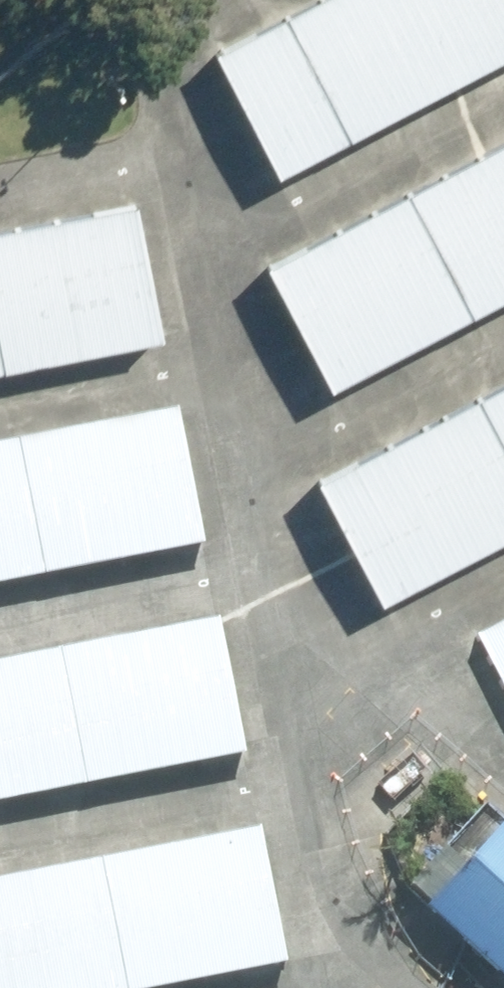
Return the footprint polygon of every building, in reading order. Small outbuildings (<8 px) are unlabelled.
[(210,57),(283,192),(503,73),(503,0),(317,0),(210,57)] [(273,274),(340,395),(503,305),(503,148),(273,274)] [(0,249),(0,382),(162,352),(138,223),(0,249)] [(332,489),(400,617),(503,562),(503,397),(332,489)] [(0,465),(0,606),(212,568),(187,432),(0,465)] [(0,676),(0,820),(256,769),(229,631),(0,676)] [(484,657),(503,693),(503,646),(484,657)] [(493,822),(412,915),(462,957),(497,987),(503,987),(503,832),(493,822)] [(301,979),(272,836),(0,891),(0,987),(258,987),(301,979)]
